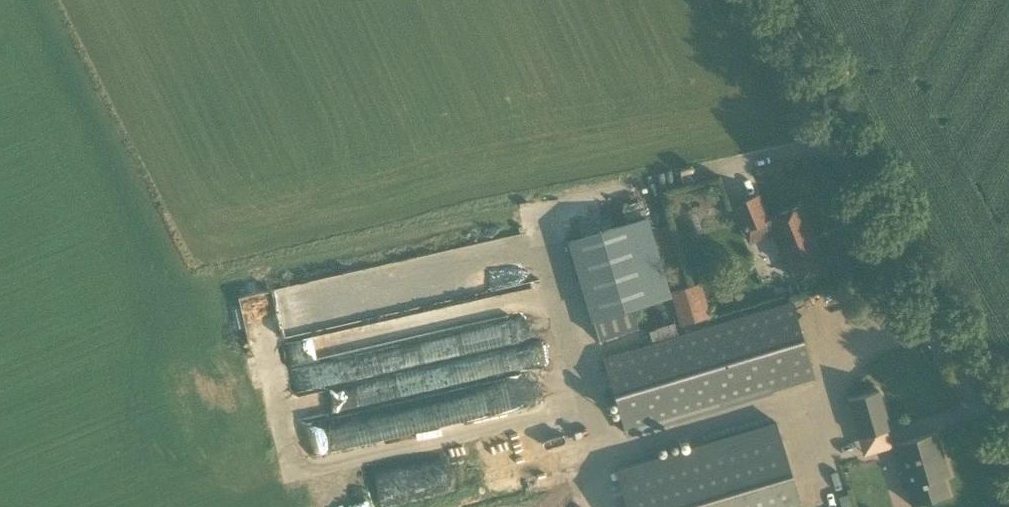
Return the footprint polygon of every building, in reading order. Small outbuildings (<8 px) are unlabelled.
[(823,268),(798,208),(771,219),(760,191),(732,203),(747,241),(771,231),(791,281),(823,268)] [(640,219),(572,238),(600,336),(636,326),(630,303),(661,294),(640,219)] [(330,451),(329,446),(536,411),(529,371),(414,391),(409,363),(514,346),(510,320),(471,312),(489,309),(486,292),(476,293),(428,283),(426,273),(418,309),(405,311),(412,301),(378,293),(369,307),(375,308),(377,317),(335,308),(333,317),(326,275),(267,285),(265,287),(238,292),(249,356),(269,325),(276,294),(304,456),(330,451)] [(700,281),(661,294),(672,323),(710,309),(700,281)] [(788,306),(600,360),(620,430),(808,376),(788,306)] [(850,444),(869,439),(865,421),(895,413),(880,359),(830,373),(850,444)] [(615,466),(627,506),(804,506),(777,418),(615,466)] [(951,492),(934,428),(894,438),(911,502),(951,492)]
